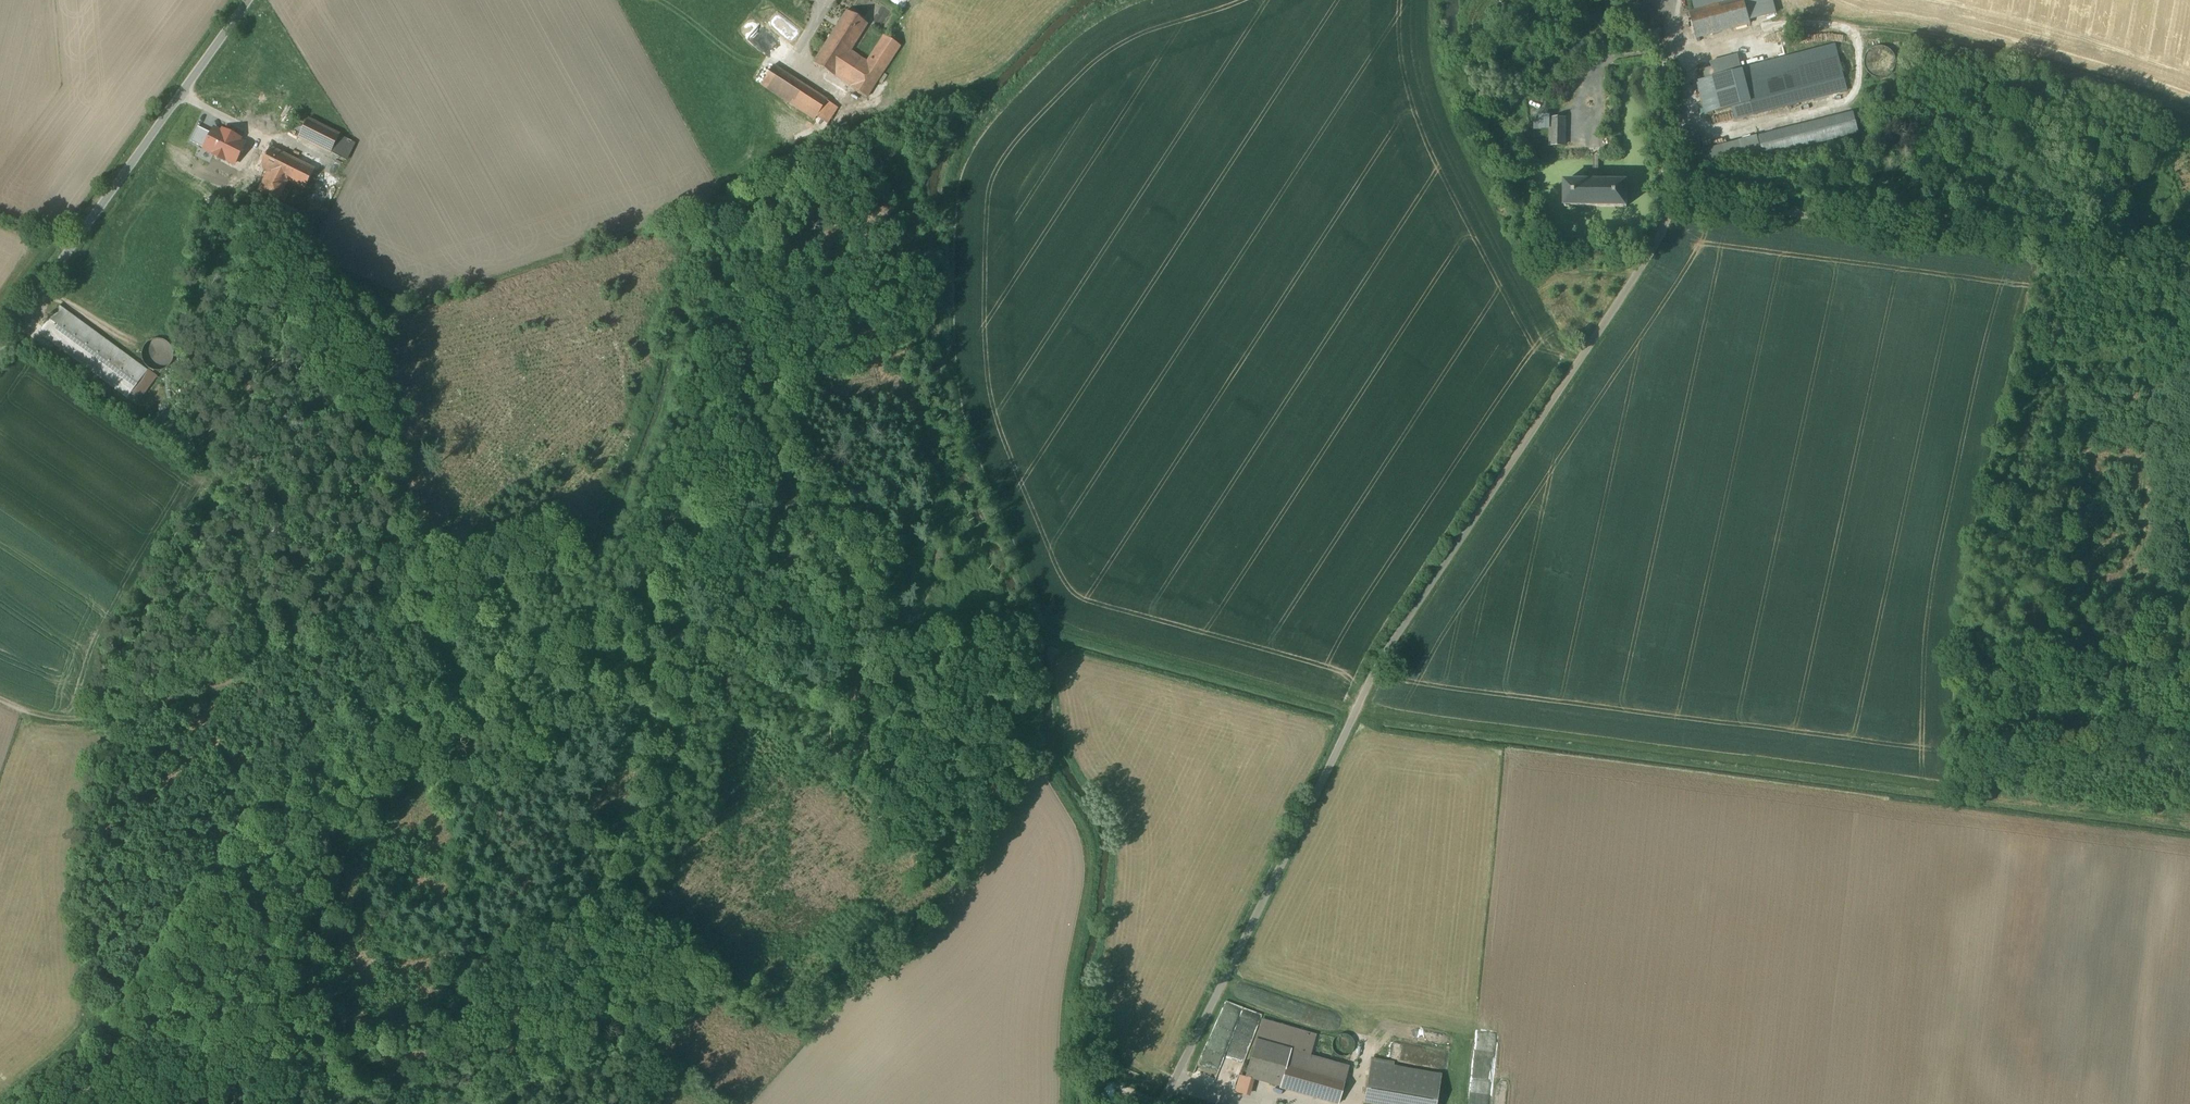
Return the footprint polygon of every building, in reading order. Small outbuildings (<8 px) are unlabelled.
[(1690,29),(1747,13),(1743,0),(1682,0),(1690,29)] [(846,11),(812,64),(867,100),(902,46),(884,34),(867,61),(851,51),(867,25),(846,11)] [(1830,31),(1694,69),(1707,115),(1843,77),(1830,31)] [(1882,47),(1874,48),(1870,51),(1866,57),(1865,65),(1867,70),(1870,75),(1876,78),(1886,79),(1893,74),(1897,69),(1898,62),(1896,55),(1891,50),(1882,47)] [(839,107),(773,64),(761,83),(827,126),(839,107)] [(1842,97),(1749,123),(1756,148),(1849,121),(1842,97)] [(1568,112),(1551,112),(1551,140),(1567,140),(1568,112)] [(240,134),(199,115),(188,133),(181,145),(224,165),(240,134)] [(309,118),(299,138),(347,161),(357,141),(309,118)] [(278,201),(288,181),(306,190),(317,168),(251,135),(235,168),(258,179),(256,190),(278,201)] [(1590,175),(1566,175),(1566,203),(1630,204),(1631,176),(1603,175),(1590,175)] [(165,379),(60,305),(32,336),(142,411),(165,379)] [(149,367),(154,369),(159,370),(164,369),(169,367),(173,363),(175,358),(175,353),(174,347),(171,342),(167,339),(161,337),(156,337),(150,339),(146,343),(143,348),(142,353),(143,359),(146,363),(149,367)] [(1316,1035),(1262,1020),(1257,1040),(1291,1049),(1290,1051),(1310,1057),(1316,1035)] [(1340,1035),(1338,1036),(1337,1036),(1335,1037),(1334,1039),(1333,1040),(1332,1042),(1332,1044),(1332,1046),(1332,1048),(1333,1050),(1334,1052),(1335,1053),(1336,1054),(1337,1055),(1338,1056),(1340,1056),(1343,1057),(1347,1056),(1349,1055),(1350,1054),(1351,1053),(1352,1052),(1353,1051),(1354,1049),(1354,1048),(1354,1047),(1354,1045),(1354,1043),(1353,1042),(1352,1040),(1351,1038),(1350,1037),(1348,1035),(1345,1035),(1343,1034),(1340,1035)] [(1291,1049),(1257,1040),(1246,1077),(1280,1087),(1290,1051),(1291,1049)] [(1290,1051),(1280,1087),(1280,1088),(1338,1103),(1339,1103),(1349,1068),(1310,1057),(1290,1051)] [(1372,1059),(1364,1102),(1375,1103),(1435,1103),(1440,1076),(1393,1067),(1393,1063),(1372,1059)] [(1108,1068),(1099,1068),(1100,1081),(1109,1081),(1108,1068)]
